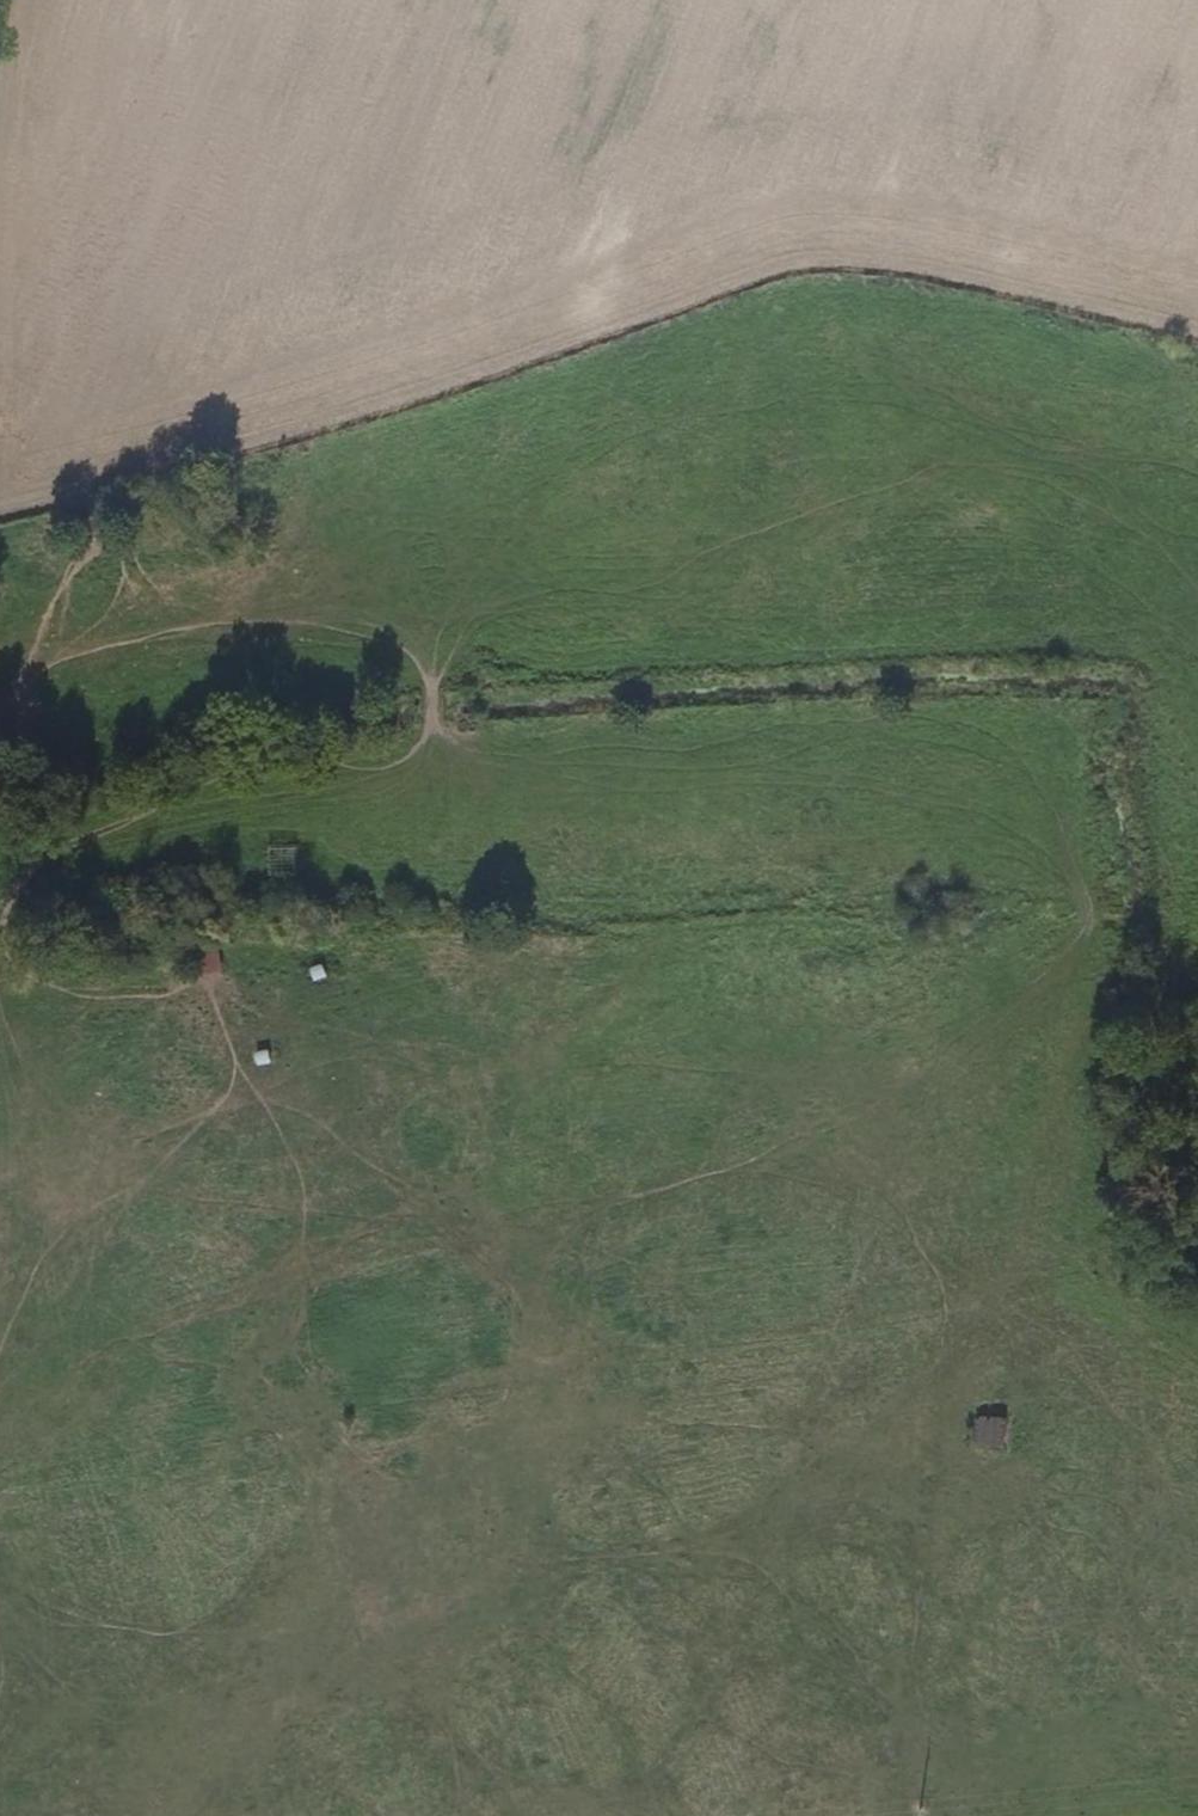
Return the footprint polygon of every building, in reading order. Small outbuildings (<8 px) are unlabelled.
[(220,945),(191,944),(190,970),(219,971),(220,945)] [(975,1418),(974,1444),(1002,1445),(1003,1419),(975,1418)]
